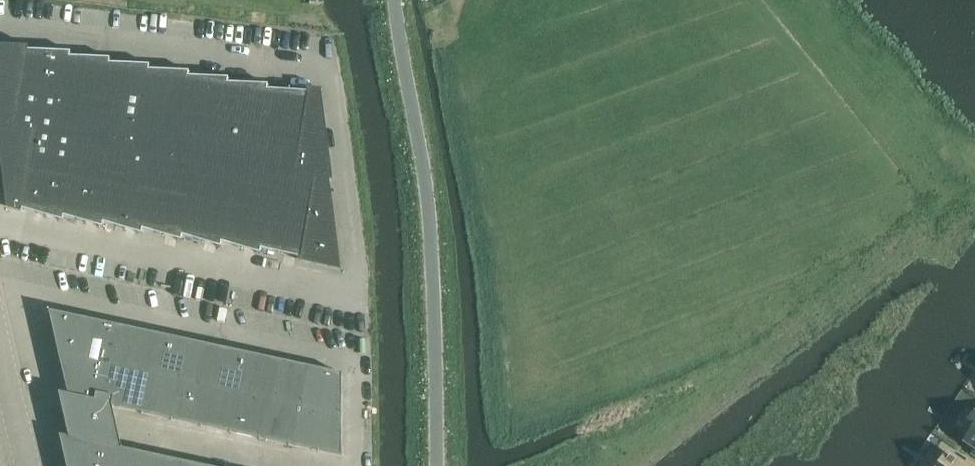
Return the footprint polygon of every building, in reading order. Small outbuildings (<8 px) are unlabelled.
[(63,99),(70,57),(71,52),(28,51),(0,50),(0,89),(63,99)] [(57,135),(77,138),(97,141),(110,64),(110,59),(70,57),(63,99),(57,135)] [(97,141),(117,145),(136,148),(149,70),(150,65),(110,64),(97,141)] [(136,148),(156,151),(176,154),(189,77),(189,72),(149,70),(136,148)] [(176,154),(195,158),(215,161),(228,83),(229,78),(189,77),(176,154)] [(215,161),(235,165),(254,168),(268,90),(268,85),(228,83),(215,161)] [(4,126),(57,135),(63,99),(0,89),(0,98),(4,126)] [(254,168),(274,172),(295,175),(309,93),(309,92),(268,90),(254,168)] [(295,175),(315,179),(326,180),(329,181),(318,93),(309,93),(295,175)] [(0,125),(4,156),(72,168),(77,138),(57,135),(4,126),(0,125)] [(103,228),(104,223),(117,145),(97,141),(77,138),(72,168),(64,217),(103,228)] [(142,235),(143,230),(156,151),(136,148),(117,145),(104,223),(142,235)] [(182,241),(182,236),(195,158),(176,154),(156,151),(143,230),(182,241)] [(63,222),(64,217),(72,168),(4,156),(11,206),(22,209),(22,210),(63,222)] [(221,247),(222,243),(235,165),(215,161),(195,158),(182,236),(221,247)] [(261,254),(261,249),(274,172),(254,168),(235,165),(222,243),(261,254)] [(302,258),(315,179),(295,175),(274,172),(261,249),(302,258)] [(315,179),(302,258),(337,266),(326,180),(315,179)] [(64,355),(117,366),(125,327),(110,324),(54,312),(54,315),(55,315),(64,355)] [(125,327),(117,366),(137,371),(145,331),(125,327)] [(137,371),(147,373),(157,375),(166,336),(145,331),(137,371)] [(166,336),(157,375),(178,379),(186,340),(166,336)] [(186,340),(178,379),(198,384),(206,344),(186,340)] [(206,344),(198,384),(208,386),(218,388),(226,349),(206,344)] [(226,349),(218,388),(238,393),(246,353),(226,349)] [(246,353),(238,393),(259,397),(267,358),(246,353)] [(73,398),(109,406),(117,366),(64,355),(73,396),(73,398)] [(267,358),(259,397),(269,399),(279,401),(287,362),(267,358)] [(287,362),(279,401),(299,406),(307,366),(287,362)] [(112,407),(113,407),(139,413),(147,373),(137,371),(117,366),(109,406),(112,407)] [(307,366),(299,406),(343,415),(343,374),(307,366)] [(147,373),(139,413),(170,419),(178,379),(157,375),(147,373)] [(178,379),(170,419),(200,426),(208,386),(198,384),(178,379)] [(208,386),(200,426),(230,432),(238,393),(218,388),(208,386)] [(238,393),(230,432),(261,439),(269,399),(259,397),(238,393)] [(121,448),(122,448),(119,436),(115,418),(113,407),(112,407),(109,406),(73,398),(69,397),(69,396),(62,394),(72,438),(119,448),(120,448),(121,448)] [(269,399),(261,439),(290,445),(294,425),(299,406),(279,401),(269,399)] [(299,406),(294,425),(343,436),(343,415),(299,406)] [(963,431),(969,435),(965,442),(974,449),(974,414),(963,431)] [(294,425),(290,445),(343,456),(343,436),(294,425)] [(119,448),(72,438),(65,437),(65,439),(66,439),(70,458),(107,465),(115,465),(119,448)] [(149,454),(122,448),(121,448),(120,448),(119,448),(115,465),(147,465),(149,454)] [(180,461),(149,454),(147,465),(179,465),(180,461)] [(968,460),(964,465),(947,454),(939,465),(974,465),(968,460)] [(72,465),(107,465),(70,458),(72,465)]
